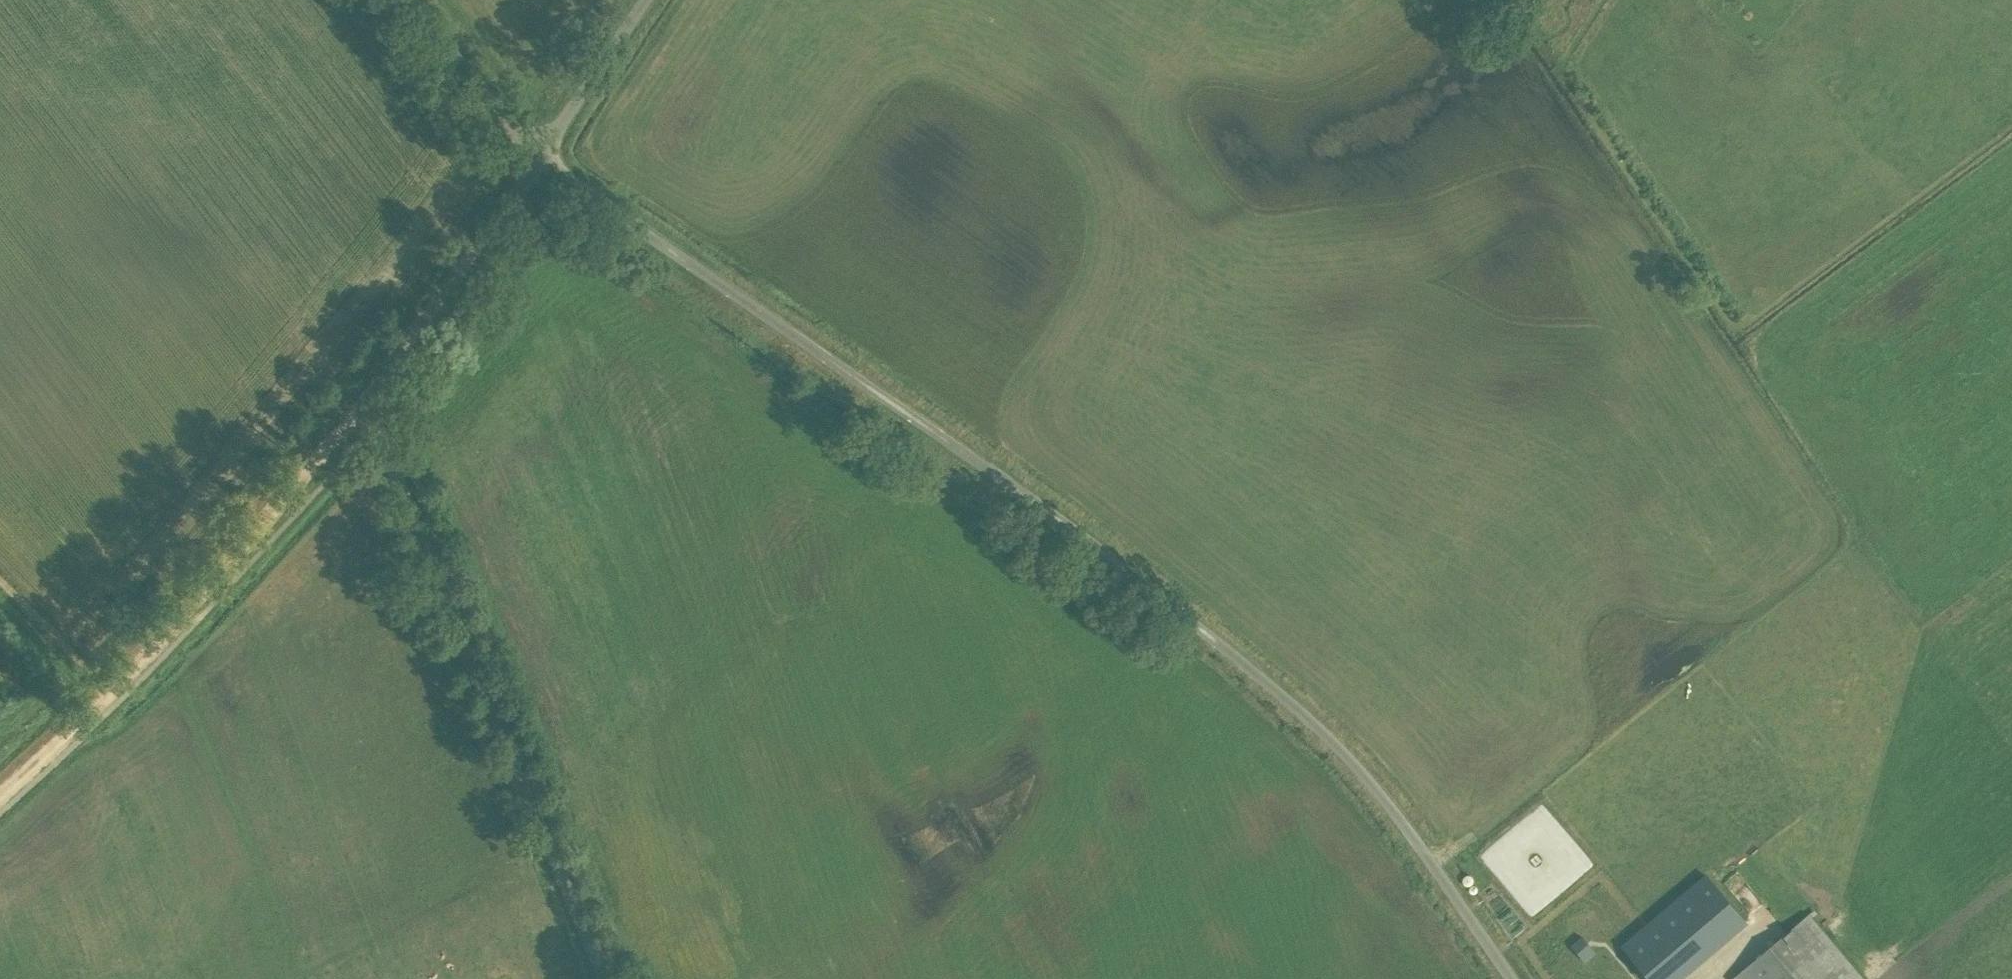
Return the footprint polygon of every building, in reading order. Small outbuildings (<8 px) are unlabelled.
[(1757,919),(1728,880),(1640,946),(1665,978),(1677,978),(1757,919)] [(1808,913),(1732,978),(1864,978),(1808,913)]
